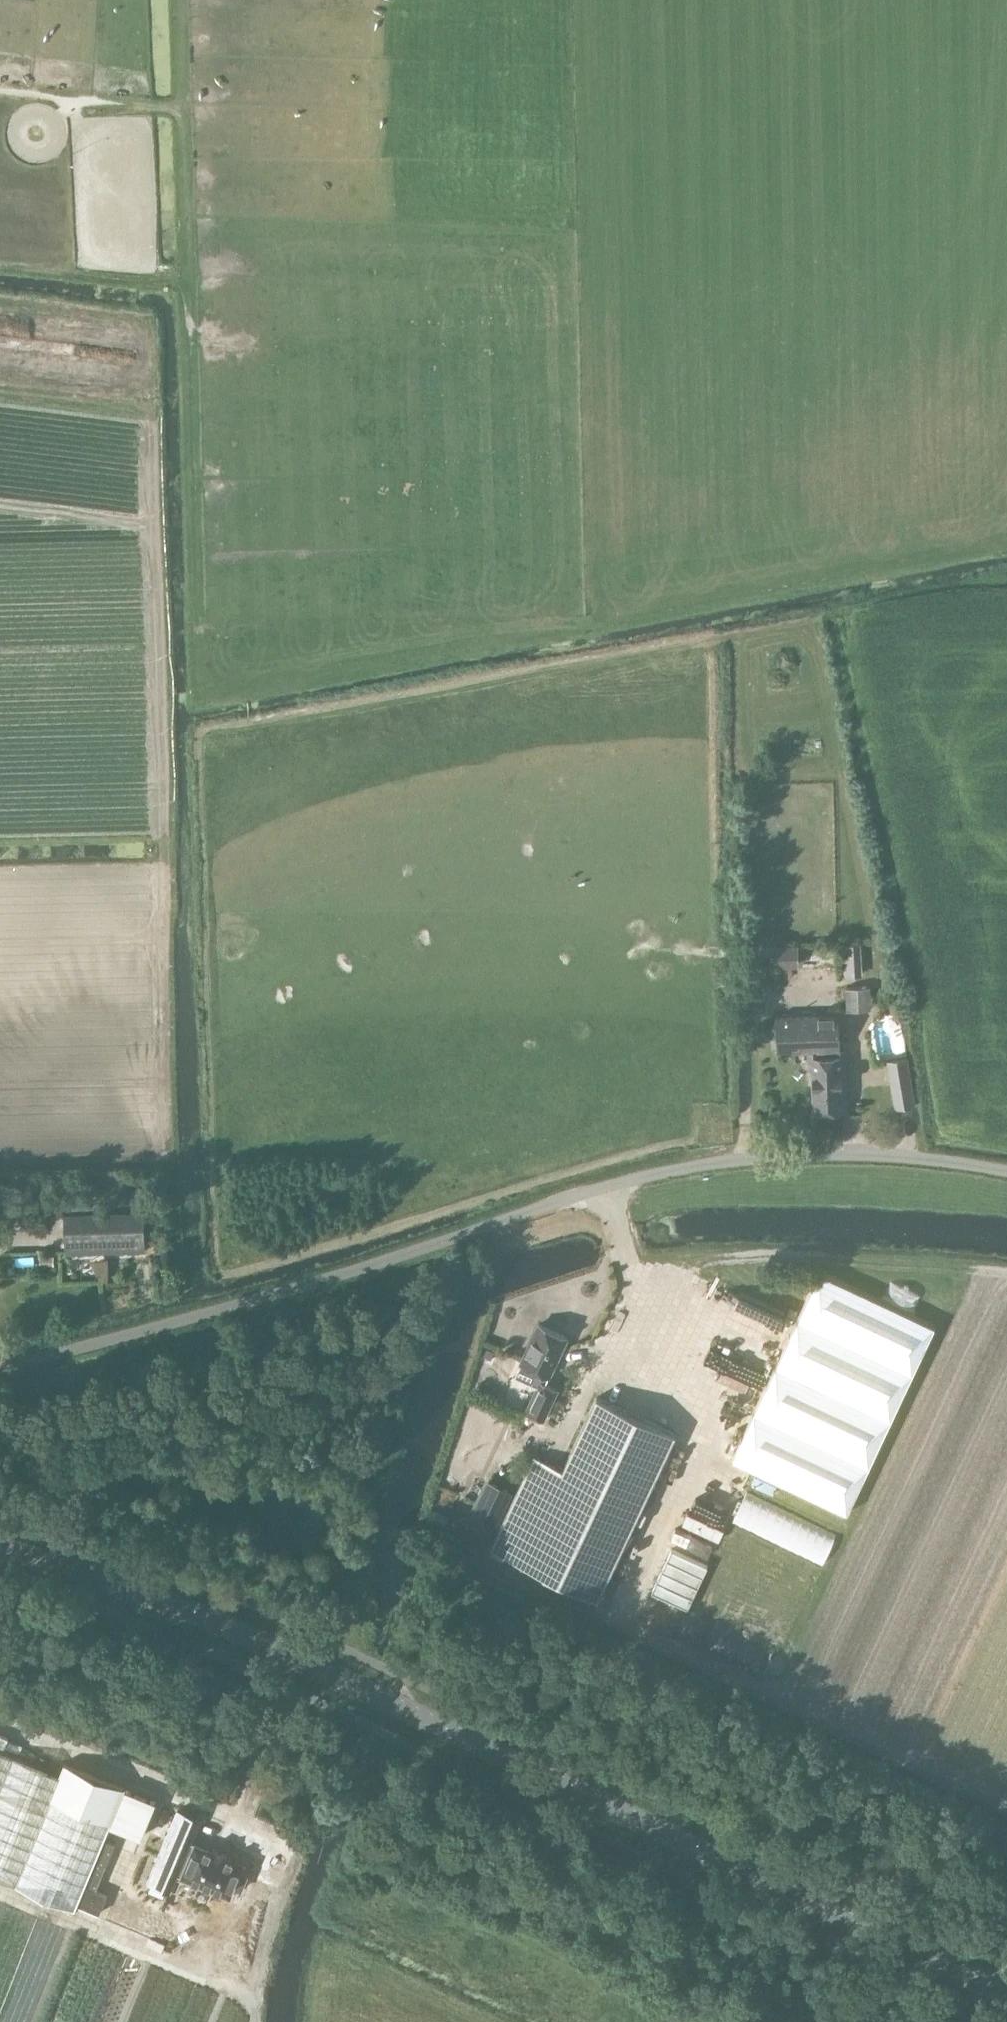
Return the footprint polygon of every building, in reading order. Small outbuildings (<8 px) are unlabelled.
[(789,980),(789,982),(838,981),(837,953),(789,954),(789,969),(778,969),(779,980),(789,980)] [(856,988),(847,988),(847,1010),(857,1010),(871,1009),(871,987),(856,988)] [(839,1015),(779,1017),(779,1034),(780,1052),(815,1050),(815,1057),(817,1110),(827,1110),(839,1109),(847,1109),(846,1060),(837,1061),(837,1057),(835,1057),(835,1048),(840,1048),(840,1032),(839,1015)] [(889,1062),(897,1108),(915,1105),(908,1059),(889,1062)] [(67,1214),(68,1254),(148,1251),(147,1211),(67,1214)] [(42,1267),(54,1267),(53,1258),(41,1259),(42,1267)] [(820,1273),(732,1460),(848,1514),(935,1327),(820,1273)] [(548,1385),(570,1338),(543,1325),(525,1363),(540,1370),(534,1384),(541,1387),(530,1411),(547,1420),(561,1391),(548,1385)] [(494,1549),(601,1599),(679,1435),(600,1398),(567,1470),(538,1456),(494,1549)] [(497,1523),(501,1514),(476,1502),(471,1511),(497,1523)] [(17,1883),(76,1908),(110,1824),(126,1788),(65,1763),(60,1774),(0,1749),(0,1876),(17,1883)] [(157,1801),(126,1788),(110,1824),(141,1837),(157,1801)] [(191,1841),(201,1819),(179,1809),(147,1880),(169,1890),(176,1874),(230,1898),(234,1889),(242,1893),(248,1878),(241,1875),(245,1866),(191,1841)] [(109,1920),(167,1945),(177,1919),(120,1895),(109,1920)]
